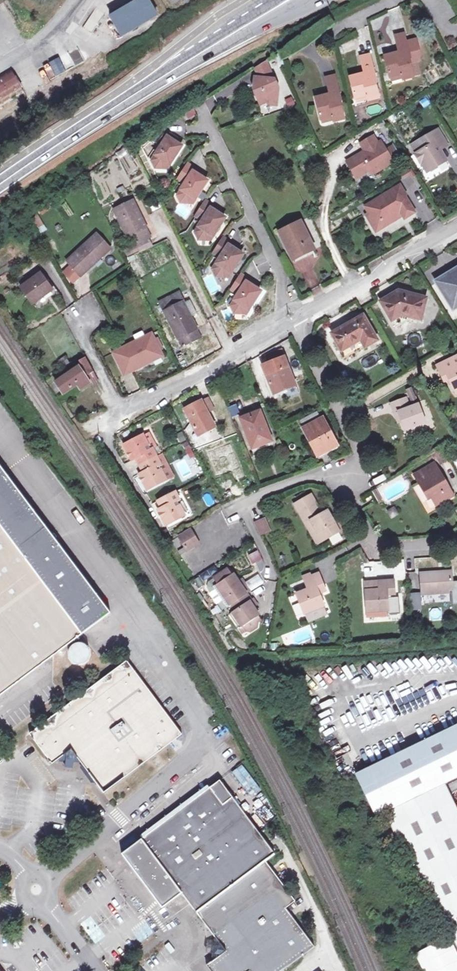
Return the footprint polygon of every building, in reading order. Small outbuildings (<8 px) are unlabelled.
[(124,35),(160,14),(151,0),(137,0),(112,15),(124,35)] [(401,75),(403,79),(414,77),(412,68),(411,63),(419,61),(418,60),(421,59),(420,56),(421,56),(417,38),(406,40),(405,34),(395,37),(399,52),(384,56),(390,77),(401,75)] [(367,95),(369,100),(379,98),(374,79),(376,78),(370,55),(361,57),(365,73),(350,77),(355,98),(367,95)] [(266,63),(254,70),(258,79),(258,87),(254,86),(253,91),(260,107),(267,104),(277,104),(278,91),(266,63)] [(24,92),(11,69),(0,76),(0,106),(24,92)] [(333,116),(334,121),(345,118),(339,99),(341,98),(335,76),(326,78),(330,95),(315,99),(321,119),(333,116)] [(284,99),(287,107),(294,104),(292,96),(284,99)] [(424,160),(430,170),(447,160),(439,148),(447,143),(439,129),(422,139),(427,147),(415,154),(421,162),(424,160)] [(172,142),(174,139),(163,132),(153,140),(162,146),(152,162),(156,169),(163,169),(164,168),(167,164),(170,165),(181,148),(175,144),(172,142)] [(365,151),(378,143),(376,140),(363,147),(365,151)] [(356,178),(367,172),(366,170),(369,169),(372,174),(393,162),(381,141),(378,143),(365,151),(350,159),(354,166),(351,168),(356,178)] [(132,150),(129,143),(117,152),(120,157),(132,150)] [(426,172),(430,170),(424,160),(421,162),(426,172)] [(198,176),(200,174),(189,167),(179,182),(185,186),(178,197),(182,204),(189,204),(190,202),(193,198),(195,200),(207,182),(201,178),(198,176)] [(403,180),(414,174),(411,169),(400,175),(403,180)] [(405,218),(415,212),(404,195),(406,194),(400,185),(366,206),(370,213),(367,215),(373,224),(380,220),(382,221),(385,225),(400,216),(399,214),(401,212),(403,214),(405,218)] [(132,245),(135,244),(149,237),(150,236),(133,200),(114,210),(132,245)] [(216,213),(218,210),(207,203),(198,218),(203,221),(195,233),(199,240),(207,240),(208,239),(211,235),(213,237),(225,219),(219,215),(216,213)] [(37,213),(31,217),(37,228),(44,225),(37,213)] [(373,224),(377,230),(385,225),(382,221),(380,220),(373,224)] [(301,221),(279,231),(293,259),(315,249),(301,221)] [(96,233),(67,262),(71,266),(80,275),(80,276),(110,248),(96,233)] [(149,237),(135,244),(137,248),(138,251),(153,244),(149,237)] [(234,249),(235,247),(224,240),(215,254),(221,258),(213,269),(217,277),(225,277),(226,275),(228,271),(231,273),(243,255),(237,251),(234,249)] [(63,273),(72,282),(80,275),(71,266),(63,273)] [(437,282),(453,308),(456,306),(456,269),(437,282)] [(40,273),(21,288),(33,304),(52,289),(40,273)] [(251,286),(253,283),(242,276),(233,291),(238,294),(231,305),(235,313),(242,313),(243,312),(246,308),(249,310),(260,292),(254,288),(251,286)] [(382,301),(393,320),(402,314),(414,318),(421,320),(427,298),(400,290),(382,301)] [(190,316),(184,303),(179,293),(159,303),(182,346),(201,337),(190,316)] [(184,303),(190,316),(197,313),(190,300),(184,303)] [(361,340),(365,347),(379,339),(364,314),(332,333),(342,351),(361,340)] [(402,314),(393,320),(397,327),(414,318),(402,314)] [(219,344),(213,332),(208,335),(214,347),(219,344)] [(145,361),(161,353),(151,333),(113,353),(125,375),(146,364),(145,361)] [(416,346),(420,338),(413,334),(408,341),(416,346)] [(344,359),(365,347),(361,340),(342,351),(340,352),(344,359)] [(267,356),(269,362),(284,357),(282,350),(267,356)] [(163,356),(161,353),(145,361),(146,364),(163,356)] [(438,365),(445,380),(450,378),(456,393),(456,356),(438,365)] [(80,360),(88,376),(94,372),(86,357),(80,360)] [(266,374),(274,394),(286,389),(295,385),(284,357),(269,362),(273,372),(266,374)] [(262,365),(266,374),(273,372),(269,362),(262,365)] [(80,389),(89,383),(78,367),(56,381),(64,394),(77,385),(80,389)] [(94,372),(88,376),(93,385),(99,381),(94,372)] [(295,385),(286,389),(290,398),(299,394),(295,385)] [(412,387),(406,390),(411,403),(417,401),(412,387)] [(208,397),(201,400),(208,413),(215,410),(208,397)] [(398,410),(402,421),(405,431),(427,422),(419,403),(410,406),(407,397),(391,403),(395,412),(398,410)] [(208,413),(201,400),(185,409),(198,435),(215,426),(208,413)] [(236,405),(228,408),(231,417),(239,413),(236,405)] [(260,410),(240,419),(252,448),(272,441),(260,410)] [(323,417),(320,419),(317,412),(301,420),(305,427),(303,428),(317,456),(338,445),(323,417)] [(142,436),(149,450),(152,449),(155,447),(148,433),(142,436)] [(135,458),(139,465),(143,472),(139,475),(147,489),(165,479),(157,464),(159,463),(156,456),(152,449),(149,450),(142,436),(141,435),(123,445),(131,461),(135,458)] [(194,456),(187,443),(183,446),(189,459),(194,456)] [(441,465),(449,461),(443,449),(435,454),(441,465)] [(157,464),(165,479),(172,476),(160,454),(156,456),(159,463),(157,464)] [(176,467),(181,477),(190,473),(184,462),(176,467)] [(429,491),(433,498),(437,506),(454,495),(435,463),(414,475),(425,493),(429,491)] [(0,465),(0,695),(53,656),(81,635),(110,613),(0,465)] [(380,502),(383,500),(376,488),(372,490),(380,502)] [(157,510),(164,524),(182,515),(175,501),(177,500),(173,493),(157,501),(160,508),(157,510)] [(327,538),(339,531),(334,522),(327,511),(323,513),(312,495),(295,504),(306,523),(311,520),(319,533),(322,531),(327,538)] [(395,506),(386,510),(390,519),(399,515),(395,506)] [(264,518),(263,519),(255,523),(261,535),(270,531),(264,518)] [(339,519),(334,522),(339,531),(340,533),(345,531),(339,519)] [(318,544),(327,538),(322,531),(319,533),(311,520),(306,523),(318,544)] [(180,554),(193,546),(191,543),(196,540),(190,529),(178,536),(185,547),(178,551),(180,554)] [(114,554),(104,542),(99,545),(109,558),(114,554)] [(247,562),(254,560),(251,550),(244,553),(247,562)] [(214,578),(218,584),(231,576),(227,569),(214,578)] [(452,571),(421,573),(422,594),(453,592),(452,571)] [(251,592),(264,583),(257,573),(244,582),(251,592)] [(296,593),(305,614),(324,606),(319,593),(326,590),(319,573),(312,576),(304,580),(308,589),(296,593)] [(232,611),(242,626),(246,632),(250,632),(258,626),(259,623),(255,617),(259,615),(250,600),(250,599),(247,594),(239,581),(234,574),(231,576),(218,584),(217,585),(230,605),(228,606),(231,612),(232,611)] [(136,582),(131,576),(128,578),(133,585),(136,582)] [(242,579),(239,581),(247,594),(250,592),(242,579)] [(365,590),(367,612),(389,610),(388,595),(395,595),(394,580),(379,581),(379,589),(365,590)] [(230,605),(217,585),(214,587),(224,604),(227,608),(228,606),(230,605)] [(410,596),(411,608),(421,607),(420,595),(410,596)] [(227,608),(224,604),(215,609),(220,617),(229,611),(227,608)] [(324,606),(305,614),(309,622),(328,614),(324,606)] [(239,628),(242,626),(232,611),(231,612),(229,613),(239,628)] [(310,627),(281,633),(285,647),(313,641),(310,627)] [(67,655),(70,660),(73,662),(76,664),(81,663),(85,662),(89,658),(91,654),(91,649),(88,645),(84,643),(77,643),(70,646),(68,649),(67,655)] [(66,762),(73,763),(83,765),(93,779),(104,793),(182,734),(127,661),(111,673),(30,734),(52,764),(57,760),(66,762)] [(445,921),(456,946),(456,824),(439,787),(445,784),(456,778),(456,725),(356,774),(377,816),(385,812),(391,810),(445,921)] [(242,764),(232,772),(250,796),(260,789),(242,764)] [(170,902),(182,893),(250,843),(260,835),(219,781),(122,854),(151,893),(159,887),(164,894),(170,902)] [(456,824),(456,807),(445,784),(439,787),(456,824)] [(391,810),(385,812),(439,924),(445,921),(391,810)] [(201,919),(271,868),(266,861),(275,854),(260,835),(250,843),(182,893),(192,906),(201,919)] [(215,937),(285,887),(271,868),(201,919),(209,929),(215,937)] [(159,887),(151,893),(163,908),(170,902),(164,894),(159,887)] [(215,937),(214,944),(213,948),(212,953),(211,962),(207,965),(211,970),(282,970),(315,947),(286,908),(295,901),(285,887),(215,937)]
